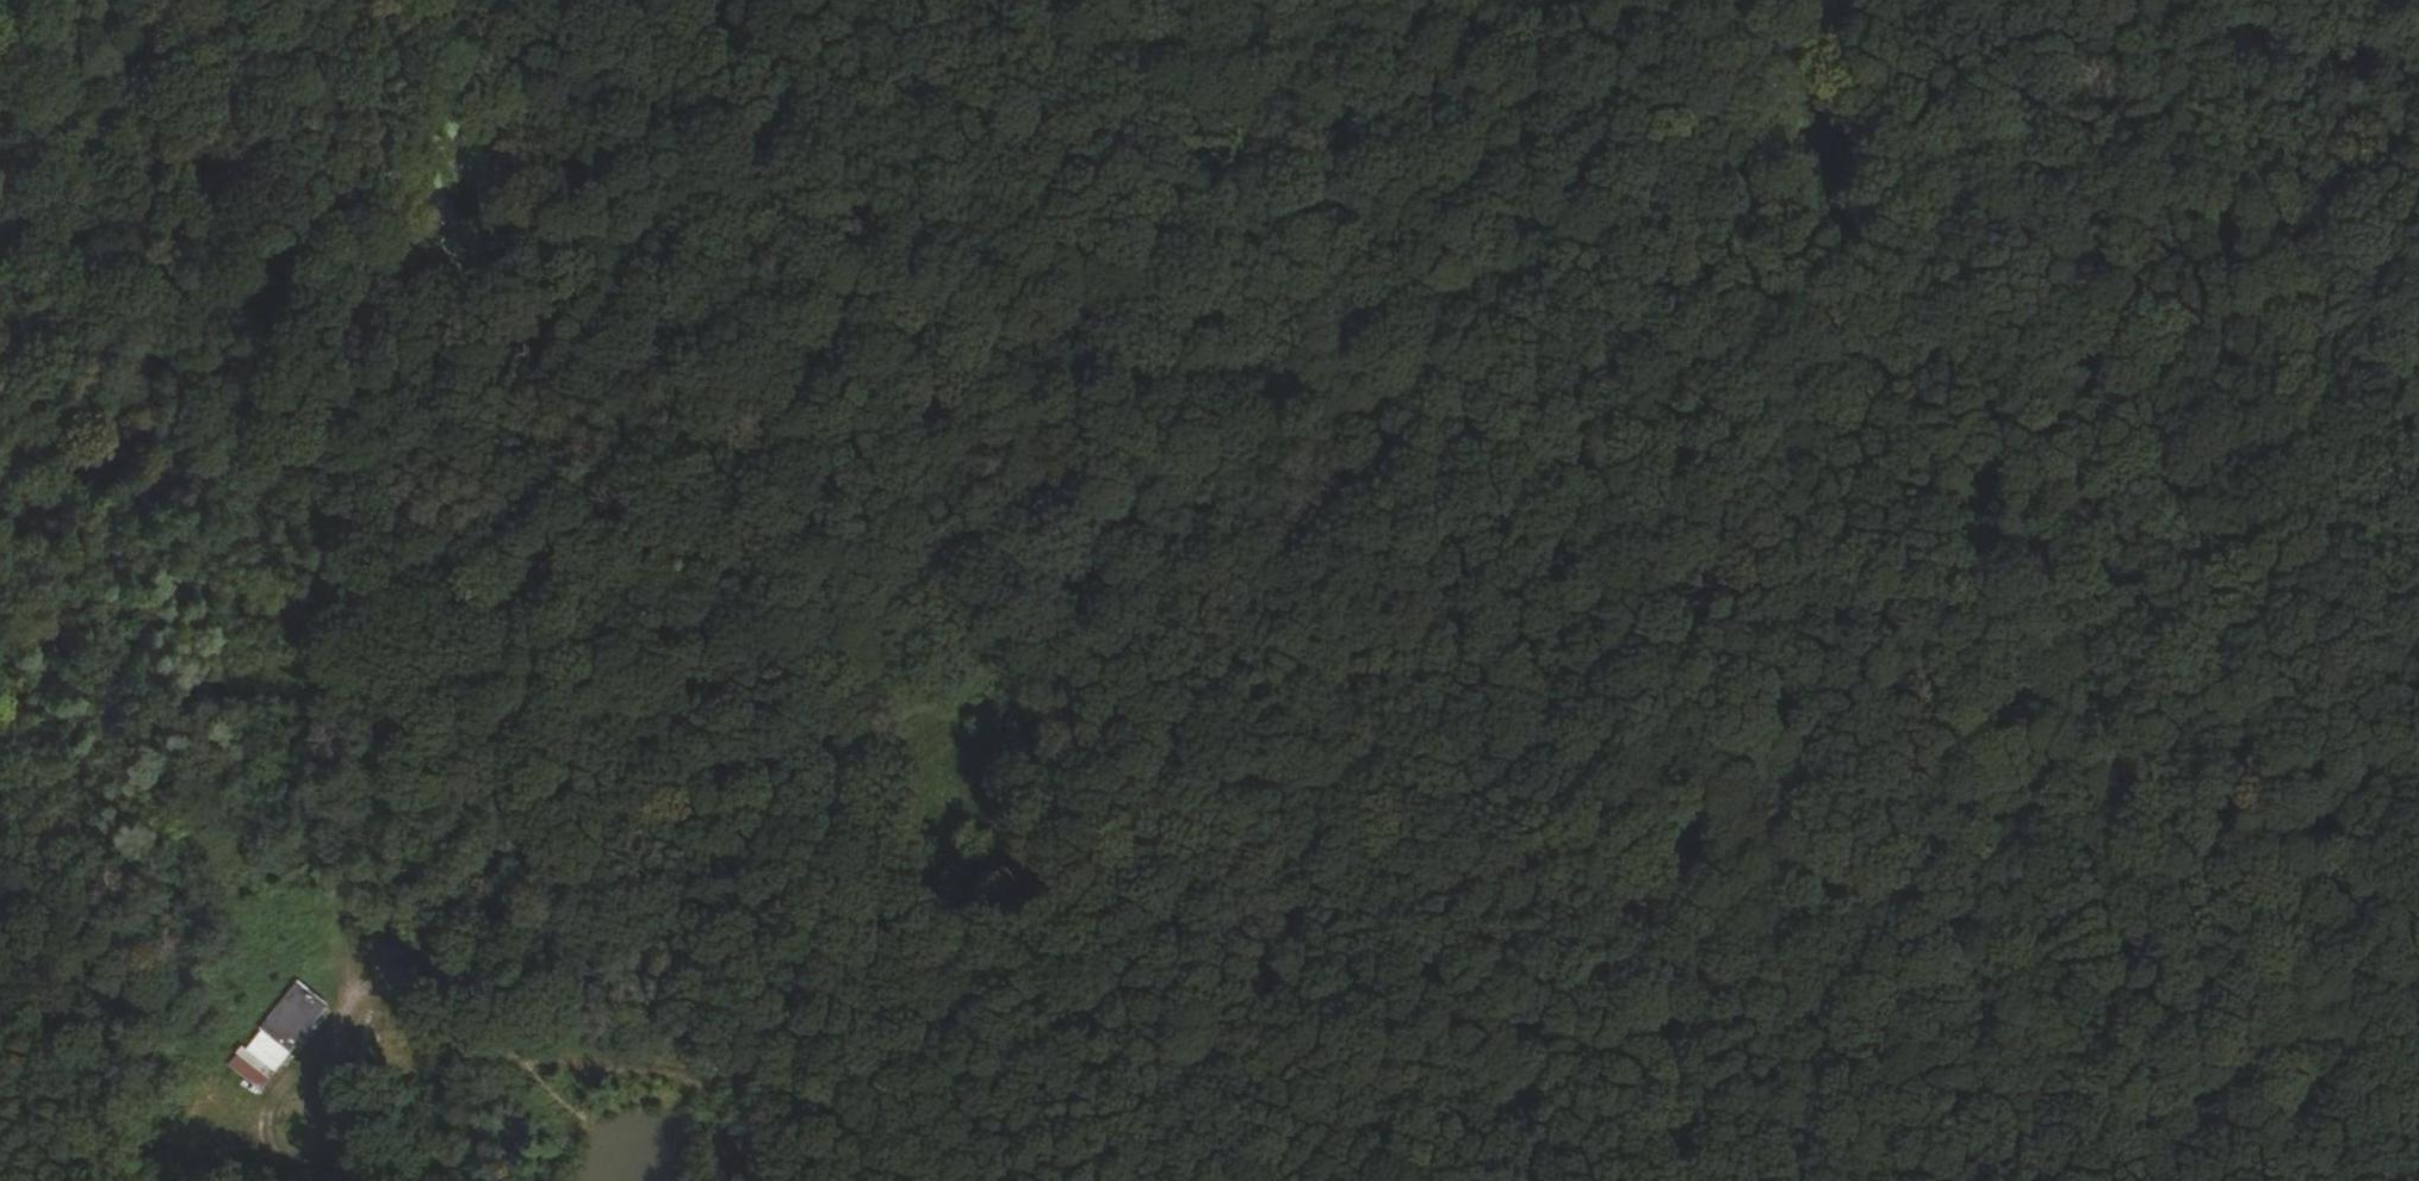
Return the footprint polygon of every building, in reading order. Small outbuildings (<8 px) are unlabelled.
[(324,969),(285,1020),(304,1034),(343,984),(324,969)]
